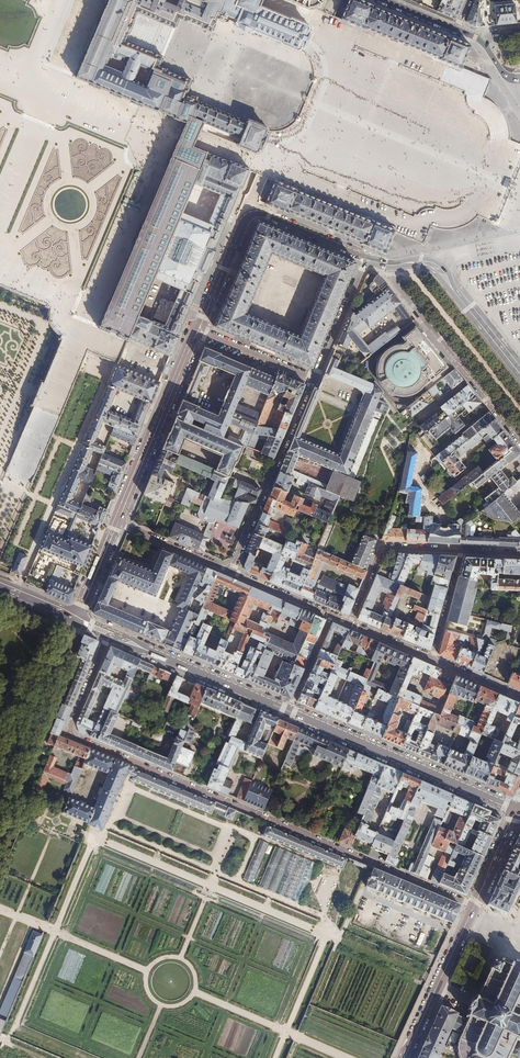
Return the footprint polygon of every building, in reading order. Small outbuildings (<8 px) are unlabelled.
[(5,50),(7,50),(8,49),(9,47),(11,47),(14,48),(17,48),(19,47),(21,46),(23,45),(26,46),(28,47),(29,43),(38,21),(40,17),(38,17),(36,16),(35,13),(34,11),(32,8),(29,5),(26,4),(27,2),(28,0),(27,0),(22,0),(25,1),(24,5),(27,6),(30,8),(32,11),(33,13),(34,15),(34,17),(37,19),(37,20),(27,42),(27,44),(23,43),(21,44),(18,45),(16,46),(13,46),(11,45),(7,44),(6,48),(0,45),(0,48),(5,50)] [(262,9),(265,0),(180,0),(177,7),(167,2),(168,0),(108,0),(107,4),(105,3),(96,26),(97,26),(86,53),(84,52),(80,63),(79,64),(81,65),(77,74),(76,78),(75,79),(89,85),(90,87),(101,91),(102,90),(111,94),(111,96),(122,100),(124,99),(128,101),(127,102),(143,109),(144,108),(159,114),(160,113),(183,124),(181,128),(180,131),(175,144),(173,144),(163,166),(164,168),(141,223),(139,224),(131,242),(132,245),(110,298),(108,296),(96,323),(94,327),(109,333),(110,332),(115,334),(115,335),(127,340),(129,339),(172,358),(181,337),(179,336),(204,277),(207,278),(219,249),(217,248),(241,191),(243,192),(251,173),(252,171),(241,166),(231,162),(228,163),(193,148),(198,138),(203,125),(239,140),(236,145),(240,147),(240,149),(255,155),(256,153),(259,154),(261,150),(264,151),(268,142),(270,136),(268,135),(269,132),(266,131),(267,129),(246,121),(245,125),(198,106),(200,101),(187,97),(192,83),(160,70),(164,60),(127,45),(133,30),(139,16),(177,31),(181,21),(213,34),(218,21),(229,26),(230,22),(235,24),(235,28),(239,29),(255,36),(255,34),(283,46),(282,48),(297,54),(297,51),(302,53),(303,50),(305,51),(307,47),(313,32),(311,31),(312,28),(307,27),(308,24),(291,17),(290,21),(265,10),(262,9)] [(308,9),(315,9),(320,8),(324,6),(327,1),(327,0),(286,0),(308,9)] [(374,4),(362,0),(349,0),(340,21),(363,30),(364,28),(433,55),(431,60),(461,73),(463,67),(473,43),(443,32),(442,34),(373,6),(374,4)] [(437,11),(456,19),(463,1),(463,0),(442,0),(437,11)] [(474,26),(477,9),(478,0),(475,0),(471,8),(466,22),(470,23),(470,24),(474,26)] [(496,26),(516,23),(514,4),(494,6),(496,26)] [(358,243),(385,254),(394,232),(395,231),(367,219),(366,221),(333,207),(299,193),(300,192),(276,182),(275,185),(267,205),(290,215),(291,213),(359,241),(358,243)] [(312,244),(302,240),(281,232),(282,231),(259,221),(249,244),(238,269),(234,279),(224,303),(213,326),(236,336),(237,335),(258,345),(267,349),(289,358),(312,368),(321,346),(331,321),(332,321),(336,311),(335,311),(346,286),(356,262),(334,253),(333,253),(312,244)] [(118,364),(127,340),(123,340),(99,330),(99,329),(94,327),(69,316),(74,306),(80,290),(0,257),(0,283),(48,303),(47,306),(51,308),(50,311),(50,314),(50,318),(51,322),(52,325),(54,328),(57,331),(62,334),(61,337),(63,338),(44,383),(42,382),(33,405),(34,406),(6,472),(6,473),(19,479),(31,484),(32,482),(87,351),(118,364)] [(351,312),(342,332),(347,333),(394,295),(377,274),(373,280),(374,281),(370,284),(370,288),(375,295),(367,301),(369,303),(355,314),(351,312)] [(361,351),(364,355),(365,356),(368,353),(370,355),(402,330),(399,326),(395,327),(387,334),(385,332),(367,346),(365,343),(357,334),(367,326),(369,328),(390,312),(391,314),(394,311),(393,309),(394,308),(399,314),(397,316),(400,320),(403,318),(403,320),(407,319),(411,316),(394,295),(347,333),(359,348),(361,351)] [(417,323),(414,320),(404,328),(408,333),(418,325),(417,323)] [(440,373),(450,365),(445,358),(441,361),(438,357),(434,352),(429,346),(425,341),(421,336),(420,335),(424,332),(418,325),(408,333),(403,337),(406,342),(404,344),(401,344),(396,344),(392,346),(390,347),(386,349),(385,351),(382,353),(379,357),(377,362),(376,365),(376,369),(376,374),(377,377),(379,381),(382,386),(384,389),(387,391),(391,394),(393,394),(397,395),(399,396),(404,396),(411,395),(416,393),(418,391),(422,388),(424,385),(426,381),(427,379),(428,377),(431,374),(435,377),(440,373)] [(350,338),(347,333),(342,332),(337,344),(347,348),(350,338)] [(199,361),(192,378),(191,380),(190,382),(186,393),(183,399),(182,399),(177,413),(176,417),(191,424),(193,419),(207,425),(205,430),(222,438),(228,423),(245,430),(241,440),(230,436),(228,437),(227,440),(243,447),(246,448),(247,446),(248,447),(253,434),(257,423),(232,412),(236,404),(243,385),(251,367),(221,355),(221,354),(205,347),(199,361)] [(339,455),(300,438),(310,415),(320,390),(318,389),(317,389),(315,388),(304,413),(293,440),(280,471),(294,477),(298,478),(306,482),(309,483),(317,487),(339,497),(352,502),(360,482),(355,480),(380,422),(373,420),(374,416),(381,419),(387,405),(382,398),(384,394),(374,382),(374,383),(373,384),(336,368),(340,357),(342,354),(334,351),(325,374),(358,389),(362,391),(363,391),(364,393),(364,395),(360,405),(339,455)] [(115,425),(138,435),(162,383),(118,364),(58,506),(78,514),(82,504),(95,472),(86,468),(93,450),(102,455),(104,452),(105,448),(96,444),(104,424),(114,428),(115,425)] [(443,378),(454,369),(450,365),(440,373),(443,378)] [(276,378),(251,367),(243,385),(268,396),(276,378)] [(462,380),(454,369),(443,378),(451,389),(462,380)] [(278,373),(276,378),(268,396),(260,414),(257,423),(253,434),(260,435),(268,436),(274,437),(285,412),(278,409),(270,426),(275,427),(274,429),(263,427),(276,396),(279,391),(284,393),(285,391),(290,378),(278,373)] [(305,385),(290,378),(285,391),(300,397),(305,385)] [(434,385),(427,391),(432,397),(437,393),(441,398),(444,396),(440,391),(439,392),(434,385)] [(462,404),(474,394),(467,386),(440,408),(442,410),(447,416),(462,404)] [(278,409),(285,412),(292,415),(300,397),(285,391),(284,393),(283,396),(288,398),(286,406),(280,404),(278,409)] [(427,391),(399,413),(403,418),(409,413),(412,416),(427,404),(425,403),(432,397),(427,391)] [(481,403),(474,394),(462,404),(469,413),(481,403)] [(260,414),(236,404),(232,412),(257,423),(260,414)] [(447,416),(428,431),(435,439),(450,428),(454,434),(459,430),(464,426),(457,417),(460,414),(463,418),(469,413),(462,404),(447,416)] [(417,435),(418,437),(419,438),(428,431),(447,416),(442,410),(435,415),(421,427),(423,430),(417,435)] [(292,415),(285,412),(274,437),(282,439),(292,415)] [(456,449),(493,419),(488,412),(462,434),(463,434),(435,457),(439,463),(441,461),(452,452),(456,449)] [(169,432),(162,448),(173,452),(178,454),(185,440),(222,456),(215,470),(229,476),(230,473),(233,467),(235,461),(237,462),(243,447),(227,440),(222,438),(205,430),(191,424),(176,417),(170,432),(169,432)] [(502,430),(493,419),(456,449),(461,456),(482,438),(486,443),(492,438),(502,430)] [(134,445),(138,435),(115,425),(114,428),(111,434),(129,442),(129,443),(134,445)] [(508,449),(514,444),(502,430),(492,438),(496,444),(488,450),(497,461),(509,451),(508,449)] [(415,516),(419,516),(421,488),(411,486),(418,453),(416,452),(418,437),(417,435),(414,432),(410,436),(401,485),(399,491),(409,493),(406,503),(410,504),(409,516),(415,516)] [(253,434),(248,447),(254,449),(260,435),(253,434)] [(261,453),(274,458),(282,439),(274,437),(268,436),(261,453)] [(467,485),(472,491),(489,478),(498,489),(484,499),(487,502),(483,506),(484,508),(515,482),(512,478),(508,481),(500,471),(503,468),(503,467),(515,457),(518,461),(519,460),(519,452),(514,444),(508,449),(509,451),(497,461),(482,473),(467,485)] [(247,446),(246,448),(244,453),(258,460),(261,452),(254,449),(248,447),(247,446)] [(162,448),(154,467),(163,472),(164,470),(172,473),(175,464),(177,459),(171,457),(173,452),(162,448)] [(127,463),(104,452),(102,455),(99,463),(115,470),(123,473),(127,463)] [(464,468),(452,452),(441,461),(453,477),(464,468)] [(214,470),(179,455),(177,459),(175,464),(206,478),(211,479),(214,470)] [(115,470),(99,463),(97,468),(113,475),(115,470)] [(154,467),(152,472),(161,476),(163,472),(154,467)] [(442,505),(467,485),(482,473),(477,467),(439,497),(437,494),(435,496),(442,505)] [(107,489),(111,492),(114,494),(123,473),(115,470),(113,475),(107,489)] [(215,470),(214,470),(211,479),(214,481),(209,493),(205,491),(203,496),(204,497),(218,503),(219,499),(229,476),(215,470)] [(294,477),(280,471),(275,482),(290,488),(294,477)] [(143,495),(150,498),(150,499),(151,500),(154,502),(156,502),(157,501),(164,504),(167,499),(173,484),(160,479),(161,476),(152,472),(142,495),(143,495)] [(304,487),(306,482),(298,478),(296,483),(304,487)] [(241,481),(235,479),(232,487),(237,489),(241,481)] [(515,482),(484,508),(480,511),(493,518),(509,522),(511,522),(515,527),(519,524),(519,507),(516,510),(507,498),(519,488),(519,479),(515,482)] [(236,501),(248,503),(255,504),(256,500),(243,495),(244,492),(246,493),(246,491),(258,496),(261,489),(241,481),(237,489),(233,501),(236,501)] [(290,488),(275,482),(273,486),(287,492),(288,492),(290,488)] [(313,498),(317,487),(309,483),(304,494),(313,498)] [(312,516),(313,516),(317,505),(313,503),(311,508),(302,504),(304,499),(294,495),(291,503),(283,500),(287,492),(273,486),(268,497),(296,509),(312,516)] [(328,523),(339,497),(317,487),(313,498),(319,501),(317,505),(313,516),(328,523)] [(196,501),(199,495),(187,489),(180,504),(188,507),(189,503),(191,498),(196,501)] [(228,500),(219,499),(218,503),(204,497),(201,503),(199,507),(197,513),(199,518),(208,522),(210,522),(211,522),(212,522),(213,521),(214,520),(215,518),(218,520),(237,528),(248,503),(236,501),(233,508),(226,505),(228,500)] [(296,509),(268,497),(262,513),(270,516),(270,515),(271,516),(274,517),(276,511),(274,508),(293,516),(296,509)] [(199,507),(201,503),(196,501),(191,498),(189,503),(199,507)] [(167,499),(164,504),(164,505),(170,508),(173,501),(167,499)] [(78,514),(101,523),(107,510),(100,507),(98,511),(82,504),(78,514)] [(91,530),(97,533),(101,523),(78,514),(58,506),(55,513),(70,520),(61,541),(45,535),(39,549),(75,565),(72,573),(79,576),(92,545),(69,536),(76,521),(92,527),(91,530)] [(260,516),(258,523),(266,527),(269,520),(260,516)] [(406,529),(406,541),(427,542),(431,523),(432,516),(423,517),(419,516),(415,516),(415,521),(423,522),(423,529),(415,529),(406,529)] [(281,533),(285,535),(292,519),(287,517),(283,526),(269,520),(266,527),(268,528),(273,530),(281,533)] [(394,519),(390,517),(381,540),(406,541),(406,529),(406,527),(402,527),(402,529),(390,528),(394,519)] [(204,552),(218,520),(215,518),(214,520),(213,521),(212,522),(211,522),(210,522),(208,522),(203,534),(196,549),(204,552)] [(168,537),(196,549),(203,534),(174,522),(168,537)] [(266,527),(258,523),(253,533),(263,537),(264,534),(265,531),(267,532),(268,528),(266,527)] [(319,549),(333,555),(344,530),(328,523),(317,548),(319,549)] [(431,523),(427,542),(440,542),(440,529),(439,527),(439,526),(439,525),(434,524),(431,523)] [(465,523),(460,527),(459,543),(498,546),(498,538),(495,538),(466,536),(466,524),(465,523)] [(459,543),(460,527),(459,525),(454,525),(453,526),(449,525),(448,527),(447,528),(446,529),(446,543),(459,543)] [(519,547),(519,539),(519,536),(514,528),(510,532),(510,534),(506,534),(506,538),(498,538),(498,546),(519,547)] [(263,537),(253,533),(245,552),(249,553),(255,556),(257,550),(254,549),(255,546),(258,547),(263,537)] [(285,542),(286,540),(288,536),(285,535),(281,533),(278,540),(285,542)] [(364,569),(376,540),(377,539),(364,534),(351,563),(364,569)] [(258,575),(269,580),(284,546),(263,537),(258,547),(258,548),(272,554),(266,569),(261,567),(261,569),(258,575)] [(269,580),(282,586),(288,572),(289,569),(282,566),(286,558),(288,556),(290,557),(291,560),(293,561),(301,541),(297,539),(295,544),(286,540),(285,542),(284,546),(269,580)] [(282,586),(299,593),(306,577),(315,557),(305,553),(308,543),(301,540),(301,541),(293,561),(304,566),(300,576),(288,572),(282,586)] [(117,555),(97,600),(106,604),(106,603),(116,580),(154,597),(168,564),(175,567),(175,570),(181,573),(184,571),(190,574),(176,606),(181,608),(188,611),(197,589),(206,568),(201,565),(198,564),(160,548),(151,570),(117,556),(117,555)] [(367,570),(364,569),(351,563),(333,555),(319,549),(315,557),(306,577),(316,581),(319,583),(318,584),(332,590),(346,597),(354,600),(360,585),(351,580),(348,586),(324,575),(323,577),(319,575),(325,562),(363,579),(367,570)] [(27,556),(19,553),(11,572),(19,576),(27,556)] [(245,570),(249,572),(253,562),(252,562),(255,556),(249,553),(244,565),(245,570)] [(408,553),(399,553),(398,557),(396,556),(394,560),(396,561),(391,573),(389,572),(390,571),(384,569),(383,570),(379,568),(377,574),(396,582),(408,553)] [(423,554),(408,553),(396,582),(400,584),(403,585),(410,569),(411,569),(414,563),(419,565),(423,554)] [(439,555),(423,554),(419,565),(416,573),(421,575),(423,569),(428,571),(427,573),(427,574),(427,575),(428,576),(430,577),(432,576),(432,575),(433,575),(439,555)] [(455,556),(439,555),(433,575),(429,590),(432,591),(426,609),(439,614),(455,556)] [(464,556),(459,576),(475,580),(477,575),(476,574),(478,573),(489,574),(490,575),(490,589),(495,589),(497,589),(498,572),(494,572),(494,558),(464,556)] [(497,589),(518,590),(519,590),(519,559),(494,558),(494,572),(498,572),(497,589)] [(45,593),(68,603),(73,590),(55,582),(61,568),(56,567),(45,593)] [(216,572),(206,568),(197,589),(200,591),(201,593),(194,600),(198,602),(193,613),(198,616),(201,608),(216,572)] [(216,572),(201,608),(213,613),(235,622),(250,587),(216,572)] [(377,574),(357,619),(380,629),(400,584),(396,582),(377,574)] [(475,580),(459,576),(458,582),(446,625),(451,627),(464,630),(468,615),(477,580),(475,580)] [(306,577),(299,593),(313,599),(315,594),(314,594),(316,589),(313,588),(316,581),(306,577)] [(314,594),(315,594),(313,599),(326,605),(332,590),(318,584),(316,589),(314,594)] [(410,588),(403,585),(400,584),(380,629),(401,638),(407,623),(412,625),(414,621),(408,618),(406,622),(404,621),(402,626),(398,624),(400,620),(395,618),(393,620),(390,619),(399,598),(400,598),(403,592),(419,599),(421,593),(410,588)] [(260,591),(250,587),(235,622),(252,630),(249,635),(264,642),(264,641),(263,640),(267,632),(273,618),(281,600),(265,593),(259,606),(270,611),(269,612),(267,612),(266,614),(264,613),(260,621),(256,623),(249,620),(248,617),(254,604),(260,591)] [(332,590),(326,605),(340,611),(346,597),(332,590)] [(265,593),(260,591),(254,604),(259,606),(265,593)] [(348,614),(354,600),(346,597),(340,611),(348,614)] [(106,604),(97,600),(92,612),(179,650),(181,644),(185,646),(198,616),(193,613),(188,611),(181,608),(170,632),(167,631),(168,630),(146,621),(106,603),(106,604)] [(295,621),(296,619),(297,620),(297,618),(301,609),(281,600),(273,618),(278,620),(293,626),(295,621)] [(425,614),(426,609),(416,605),(415,604),(413,609),(425,614)] [(212,617),(213,613),(201,608),(198,616),(185,646),(182,651),(193,656),(204,631),(208,633),(212,624),(209,622),(206,622),(205,624),(202,622),(206,613),(208,614),(208,615),(212,617)] [(302,609),(301,609),(297,618),(301,620),(298,628),(300,629),(306,632),(314,614),(302,609)] [(439,614),(426,609),(425,614),(424,619),(427,621),(428,615),(432,616),(429,627),(422,624),(420,629),(425,631),(429,632),(433,634),(439,614)] [(325,619),(314,614),(306,632),(317,637),(325,619)] [(511,631),(512,625),(491,620),(487,619),(481,639),(476,638),(478,649),(470,667),(483,673),(487,663),(494,646),(489,644),(483,657),(479,655),(487,636),(490,636),(492,627),(508,631),(511,631)] [(297,628),(293,626),(278,620),(276,624),(282,626),(281,629),(294,635),(297,628)] [(420,629),(422,624),(414,621),(412,625),(415,626),(420,629)] [(223,651),(217,666),(233,673),(236,666),(240,657),(249,635),(252,630),(235,622),(233,628),(243,633),(235,652),(233,651),(231,655),(223,651)] [(333,622),(318,657),(334,664),(336,659),(341,647),(349,629),(333,622)] [(414,643),(420,629),(415,626),(414,629),(411,628),(412,625),(407,623),(401,638),(414,643)] [(264,641),(267,642),(297,655),(307,660),(314,644),(303,639),(306,632),(300,629),(293,644),(267,632),(263,640),(264,641)] [(363,635),(349,629),(341,647),(349,650),(352,642),(359,645),(363,635)] [(425,631),(420,629),(414,643),(429,650),(433,634),(429,632),(427,638),(423,636),(425,631)] [(466,635),(445,630),(439,654),(455,661),(462,645),(452,642),(454,638),(464,640),(466,635)] [(193,656),(217,666),(223,651),(227,641),(220,639),(215,651),(203,646),(208,633),(204,631),(193,656)] [(314,644),(317,637),(306,632),(303,639),(314,644)] [(363,635),(359,645),(364,647),(361,655),(371,660),(379,642),(363,635)] [(462,645),(455,661),(470,667),(478,649),(476,638),(466,635),(464,640),(462,645)] [(98,642),(84,636),(75,655),(80,657),(79,659),(82,660),(78,671),(85,674),(98,642)] [(261,656),(267,642),(264,641),(264,642),(263,643),(259,641),(256,648),(250,646),(244,659),(250,661),(254,653),(261,656)] [(288,676),(290,672),(291,668),(293,664),(297,655),(267,642),(261,656),(250,681),(280,694),(286,680),(288,676)] [(413,657),(379,642),(371,660),(374,661),(370,670),(364,683),(371,686),(373,679),(384,654),(388,656),(386,662),(395,666),(395,664),(400,666),(391,687),(386,685),(383,691),(395,696),(413,657)] [(358,654),(361,655),(364,647),(359,645),(356,653),(358,654)] [(110,647),(99,672),(110,676),(114,667),(128,672),(123,682),(129,685),(137,668),(140,660),(110,647)] [(243,678),(250,681),(261,656),(254,653),(250,661),(243,678)] [(307,660),(297,655),(293,664),(303,668),(307,660)] [(310,673),(327,680),(330,674),(322,670),(324,666),(332,669),(334,664),(318,657),(310,673)] [(434,713),(439,716),(456,676),(413,657),(395,696),(399,698),(419,707),(434,713)] [(236,666),(233,673),(243,678),(250,661),(244,659),(240,667),(236,666)] [(320,695),(314,709),(330,716),(337,700),(327,696),(329,693),(331,694),(337,680),(335,679),(336,676),(346,681),(350,672),(351,668),(350,668),(349,669),(348,671),(340,668),(343,662),(336,659),(334,664),(332,669),(330,674),(327,680),(325,685),(322,690),(320,695)] [(153,666),(140,660),(137,668),(150,674),(153,666)] [(294,674),(300,676),(303,668),(293,664),(291,668),(296,670),(294,674)] [(176,676),(153,666),(150,674),(148,678),(152,680),(155,675),(173,683),(176,676)] [(71,708),(85,674),(78,671),(70,668),(68,672),(76,675),(64,705),(71,708)] [(330,716),(347,723),(364,683),(370,670),(367,668),(363,678),(350,672),(346,681),(356,685),(348,705),(337,700),(330,716)] [(514,671),(513,671),(508,684),(519,689),(519,674),(514,671)] [(110,676),(99,672),(83,707),(91,711),(102,685),(112,689),(109,696),(106,694),(104,699),(107,700),(100,715),(107,718),(109,714),(113,712),(117,713),(123,699),(125,699),(128,698),(130,695),(128,692),(127,691),(130,685),(129,685),(123,682),(110,676)] [(286,680),(280,694),(290,698),(300,676),(294,674),(290,672),(288,676),(291,678),(289,681),(286,680)] [(310,673),(304,687),(320,695),(322,690),(316,687),(319,682),(325,685),(327,680),(310,673)] [(182,679),(176,676),(173,683),(163,706),(157,720),(163,723),(174,699),(176,693),(182,679)] [(439,716),(462,725),(462,726),(465,718),(459,715),(458,718),(449,714),(457,695),(472,702),(474,699),(480,686),(456,676),(439,716)] [(371,686),(372,686),(378,689),(383,691),(386,685),(373,679),(371,686)] [(364,683),(347,723),(381,738),(399,698),(395,696),(383,691),(378,689),(374,697),(388,704),(383,717),(383,723),(374,719),(375,715),(369,712),(367,716),(357,712),(360,710),(367,694),(368,694),(372,686),(371,686),(364,683)] [(195,684),(195,685),(190,698),(180,694),(178,700),(190,705),(186,717),(182,729),(177,739),(184,742),(185,741),(189,730),(191,726),(200,704),(206,689),(195,684)] [(462,726),(481,734),(486,723),(499,694),(480,686),(474,699),(486,705),(476,727),(473,726),(475,722),(465,718),(462,726)] [(320,695),(304,687),(301,694),(311,698),(308,706),(314,709),(320,695)] [(242,705),(206,689),(200,704),(236,719),(242,705)] [(297,701),(308,706),(311,698),(301,694),(297,701)] [(492,739),(494,739),(501,743),(513,716),(519,703),(510,699),(499,694),(486,723),(489,725),(491,724),(495,716),(494,715),(496,710),(506,715),(500,729),(496,728),(492,739)] [(399,698),(381,738),(401,746),(412,722),(408,720),(402,732),(395,728),(394,726),(397,725),(403,710),(415,716),(419,707),(399,698)] [(64,722),(71,708),(64,705),(62,704),(56,719),(64,722)] [(216,766),(218,767),(216,771),(214,770),(207,786),(228,795),(233,782),(225,779),(237,749),(261,760),(261,759),(266,748),(267,746),(259,742),(264,729),(269,731),(265,741),(269,742),(278,721),(278,720),(260,712),(242,704),(242,705),(236,719),(233,724),(230,723),(226,733),(224,737),(223,739),(229,741),(227,745),(225,743),(219,758),(216,766)] [(79,732),(98,740),(107,718),(100,715),(96,724),(86,720),(91,711),(83,707),(76,724),(79,732)] [(427,727),(419,724),(422,715),(431,719),(434,713),(419,707),(415,716),(412,722),(401,746),(416,753),(427,727)] [(118,714),(117,713),(113,712),(109,714),(107,718),(98,740),(133,755),(137,747),(109,735),(118,714)] [(439,716),(434,713),(431,719),(427,727),(416,753),(443,764),(450,748),(438,743),(437,746),(429,743),(437,725),(453,732),(454,731),(457,732),(458,733),(462,725),(439,716)] [(59,737),(64,722),(56,719),(49,716),(47,721),(52,723),(51,725),(53,726),(50,733),(51,734),(47,744),(54,747),(59,737)] [(519,719),(513,716),(501,743),(519,751),(519,739),(518,744),(511,741),(510,739),(517,724),(519,723),(519,724),(519,719)] [(287,724),(278,721),(269,742),(268,744),(276,748),(278,743),(273,741),(274,738),(273,738),(275,734),(281,736),(287,724)] [(486,723),(481,734),(492,739),(496,728),(489,725),(486,723)] [(292,744),(298,729),(287,724),(281,736),(278,743),(276,748),(281,750),(286,738),(290,740),(289,743),(292,744)] [(462,726),(462,725),(458,733),(468,737),(470,741),(465,753),(462,754),(450,748),(443,764),(463,773),(471,756),(481,734),(462,726)] [(349,751),(298,729),(292,744),(283,764),(290,767),(295,754),(300,757),(305,755),(306,752),(298,749),(300,743),(310,748),(308,753),(341,768),(349,751)] [(164,734),(155,730),(152,737),(161,742),(164,734)] [(185,741),(191,744),(195,733),(189,730),(185,741)] [(221,744),(223,739),(224,737),(219,735),(216,741),(221,744)] [(90,750),(59,737),(54,747),(78,757),(74,767),(81,770),(84,764),(90,750)] [(133,755),(172,771),(176,763),(182,747),(183,746),(184,742),(177,739),(168,760),(137,747),(133,755)] [(471,756),(463,773),(484,782),(488,774),(492,765),(496,755),(498,752),(501,743),(494,739),(487,755),(489,756),(486,762),(471,756)] [(501,743),(498,752),(512,758),(508,766),(505,765),(504,767),(497,764),(500,757),(496,755),(492,765),(519,778),(519,777),(519,751),(501,743)] [(194,753),(182,747),(176,763),(188,768),(194,753)] [(271,750),(266,748),(261,759),(267,762),(271,750)] [(100,754),(90,750),(84,764),(94,769),(100,754)] [(385,766),(349,751),(341,768),(350,772),(353,766),(373,775),(366,790),(373,793),(385,766)] [(104,756),(100,754),(94,769),(98,770),(104,756)] [(56,758),(50,756),(44,772),(49,774),(48,777),(52,779),(53,775),(65,780),(67,773),(53,768),(56,758)] [(128,766),(104,756),(98,770),(109,775),(94,809),(69,799),(63,813),(88,824),(88,825),(102,831),(126,775),(132,778),(131,780),(211,814),(215,804),(135,771),(136,769),(128,766)] [(516,785),(519,778),(492,765),(488,774),(493,777),(492,779),(494,780),(497,774),(506,778),(504,781),(500,780),(500,781),(498,781),(497,788),(512,794),(516,785)] [(402,774),(385,766),(373,793),(361,822),(360,824),(368,827),(374,813),(373,812),(375,807),(376,807),(381,794),(380,788),(394,794),(402,774)] [(53,775),(52,779),(65,785),(63,790),(71,793),(81,770),(74,767),(71,775),(67,773),(65,780),(53,775)] [(44,772),(35,791),(41,793),(48,777),(49,774),(44,772)] [(390,818),(395,820),(397,818),(403,820),(420,782),(402,774),(394,794),(381,823),(383,824),(384,821),(388,823),(390,818)] [(488,774),(484,782),(492,786),(497,788),(498,781),(494,780),(492,779),(493,777),(488,774)] [(236,798),(243,801),(251,782),(252,781),(244,778),(236,798)] [(251,782),(243,801),(263,810),(272,791),(251,782)] [(436,789),(420,782),(403,820),(398,833),(394,842),(388,855),(385,861),(396,866),(399,860),(395,858),(420,802),(437,809),(434,815),(443,819),(453,796),(436,789)] [(361,822),(373,793),(366,790),(354,819),(361,822)] [(35,792),(34,795),(32,800),(55,810),(59,800),(45,794),(44,796),(35,792)] [(464,801),(453,796),(443,819),(442,822),(447,824),(448,823),(452,815),(450,814),(451,812),(466,818),(465,821),(458,818),(453,831),(451,833),(439,828),(431,847),(444,852),(443,856),(441,856),(430,881),(439,884),(447,864),(456,846),(465,826),(474,805),(464,801)] [(229,808),(216,803),(212,812),(225,817),(229,808)] [(163,807),(155,804),(147,824),(156,827),(163,807)] [(482,809),(474,805),(465,826),(470,829),(474,820),(480,823),(477,831),(492,838),(499,821),(488,816),(490,812),(482,809)] [(236,811),(229,808),(225,817),(232,820),(236,811)] [(495,815),(490,812),(488,816),(499,821),(501,817),(495,815)] [(439,828),(442,822),(434,819),(414,864),(409,862),(406,870),(418,876),(427,855),(431,847),(439,828)] [(206,826),(198,823),(190,842),(198,845),(206,826)] [(358,829),(355,835),(354,837),(372,845),(376,834),(374,834),(367,830),(368,827),(360,824),(358,829)] [(346,860),(266,826),(262,835),(342,870),(346,860)] [(470,829),(465,826),(456,846),(463,849),(470,833),(477,836),(470,852),(483,858),(488,848),(492,838),(477,831),(470,829)] [(339,842),(350,847),(354,837),(355,835),(344,830),(339,842)] [(376,834),(372,845),(370,848),(374,849),(380,836),(376,834)] [(388,855),(394,842),(380,836),(374,849),(388,855)] [(268,843),(259,840),(242,879),(251,883),(268,843)] [(463,849),(456,846),(447,864),(450,866),(453,867),(458,857),(456,856),(457,853),(465,857),(459,869),(474,876),(479,866),(483,858),(470,852),(463,849)] [(503,871),(516,877),(519,870),(517,870),(518,869),(517,867),(517,866),(519,860),(519,861),(519,851),(513,848),(508,858),(503,871)] [(427,855),(418,876),(426,879),(431,870),(429,869),(433,858),(427,855)] [(363,865),(354,860),(351,867),(361,871),(362,868),(363,865)] [(450,866),(447,864),(439,884),(465,896),(470,885),(474,876),(459,869),(457,873),(456,873),(454,877),(453,877),(453,878),(446,875),(450,866)] [(459,905),(374,869),(366,887),(445,920),(443,925),(450,929),(457,914),(460,907),(459,905)] [(487,905),(492,908),(501,912),(506,914),(519,884),(519,878),(516,877),(503,871),(494,889),(487,905)] [(427,942),(431,931),(427,929),(423,941),(427,942)] [(42,936),(32,932),(24,953),(0,1011),(0,1015),(7,1019),(42,936)] [(519,1057),(519,1039),(518,1038),(519,1036),(519,1035),(519,966),(517,965),(518,962),(514,960),(513,962),(511,962),(510,964),(504,962),(505,959),(501,957),(500,960),(497,959),(495,960),(494,960),(489,969),(490,970),(478,996),(476,995),(474,1001),(473,1002),(472,1001),(468,1010),(468,1014),(467,1016),(467,1017),(468,1018),(467,1022),(465,1021),(465,1020),(458,1016),(458,1014),(454,1012),(448,1026),(446,1032),(449,1033),(452,1028),(454,1029),(448,1042),(454,1045),(460,1032),(461,1033),(460,1036),(457,1042),(456,1047),(457,1051),(458,1057),(459,1057),(508,1057),(509,1055),(510,1052),(519,1057)] [(448,1026),(454,1012),(454,1011),(446,1007),(446,1008),(441,1006),(422,1048),(439,1055),(449,1033),(446,1032),(448,1026)] [(422,1048),(418,1057),(440,1057),(441,1056),(439,1055),(422,1048)]
